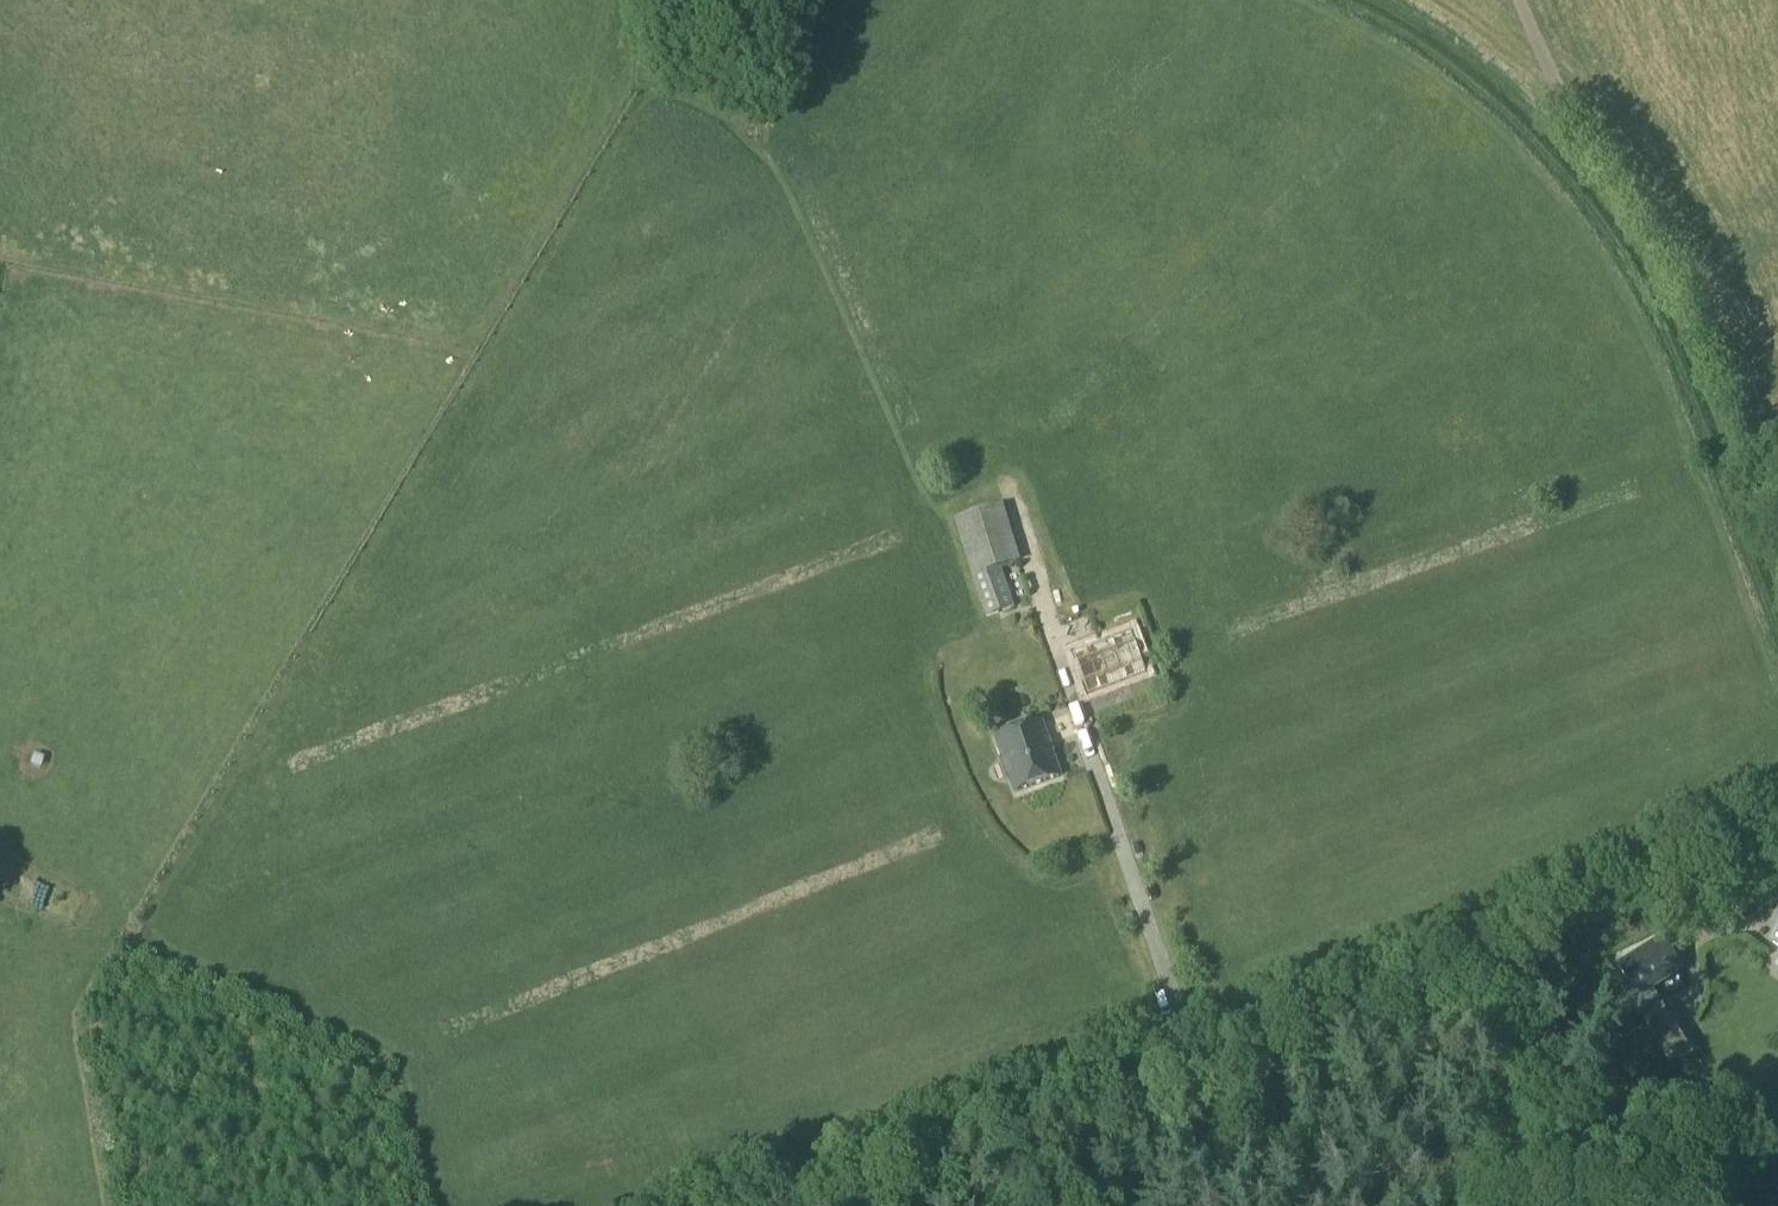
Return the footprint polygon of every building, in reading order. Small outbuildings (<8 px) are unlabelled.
[(985,618),(1012,610),(1000,570),(1019,563),(1002,507),(955,521),(985,618)] [(1088,697),(1146,676),(1131,636),(1073,657),(1088,697)] [(1017,795),(1059,780),(1040,726),(998,741),(1017,795)] [(1664,931),(1618,953),(1634,985),(1627,989),(1634,1004),(1655,993),(1648,978),(1680,963),(1664,931)]
